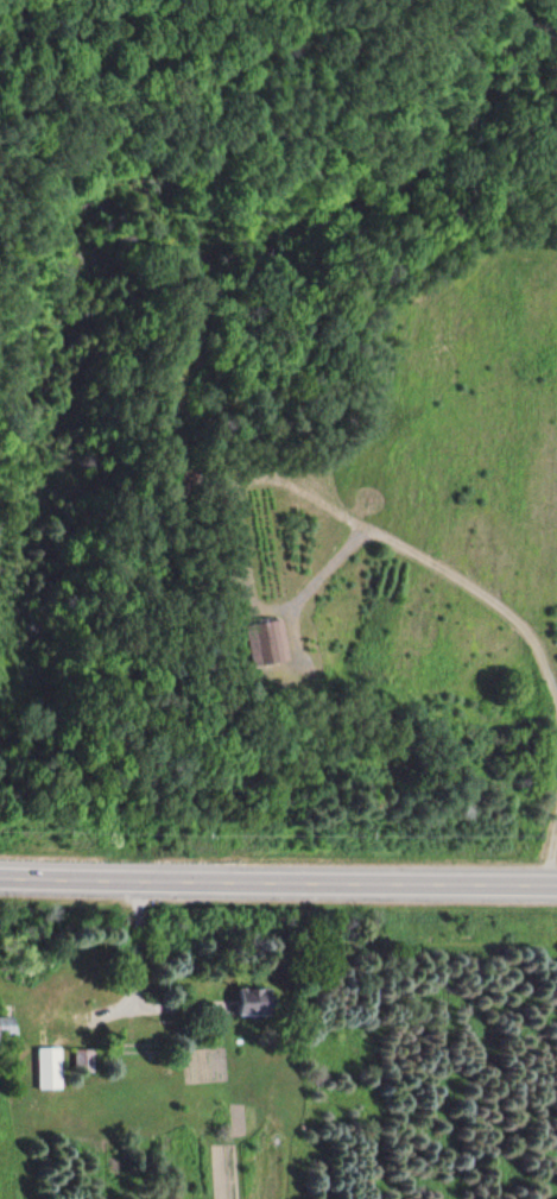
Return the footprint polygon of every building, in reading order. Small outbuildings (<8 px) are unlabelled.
[(249,668),(289,663),(284,620),(244,624),(249,668)] [(236,989),(236,1014),(270,1014),(270,989),(236,989)] [(19,1049),(19,1016),(0,1016),(0,1050),(19,1049)] [(39,1048),(39,1090),(62,1090),(62,1048),(39,1048)]
